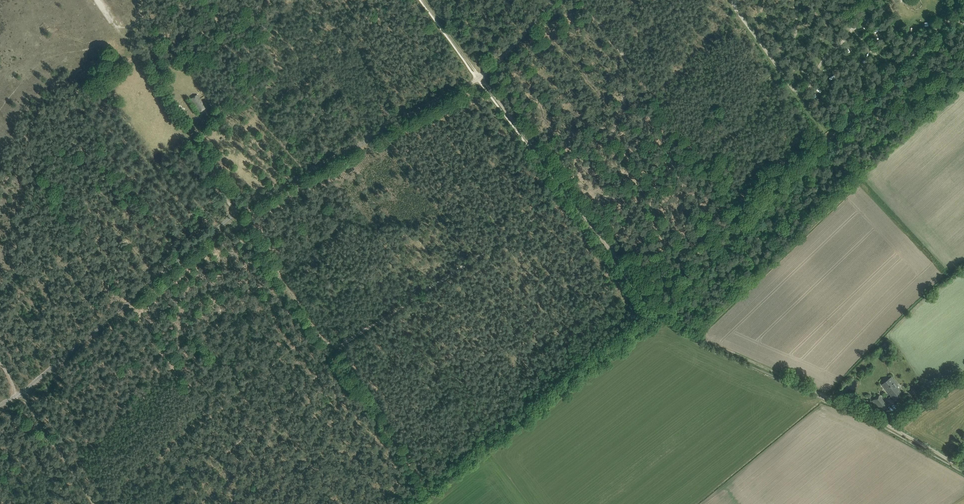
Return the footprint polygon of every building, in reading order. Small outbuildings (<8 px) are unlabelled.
[(190,98),(200,112),(205,108),(196,94),(190,98)] [(897,387),(899,386),(892,377),(882,384),(894,399),(902,392),(897,387)] [(887,405),(879,395),(872,400),(880,411),(887,405)]
